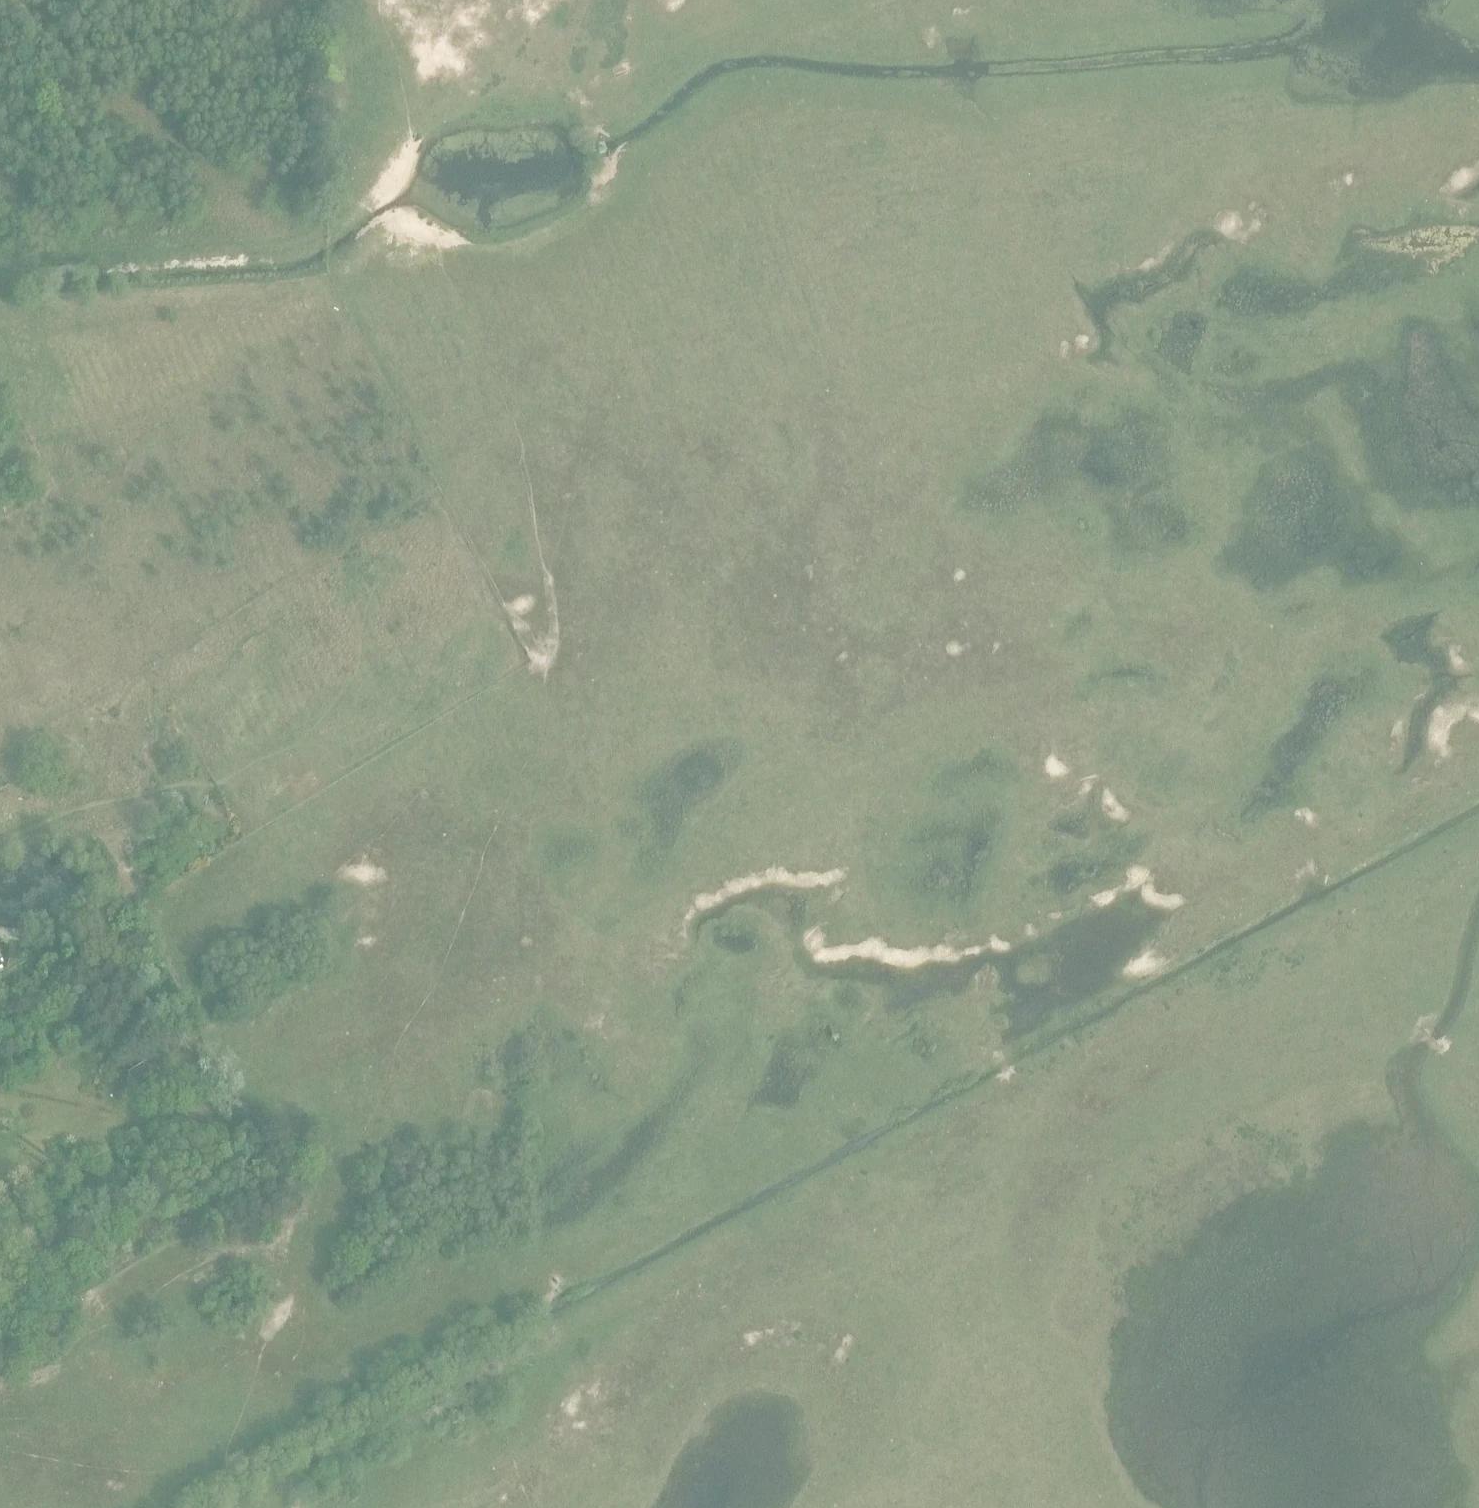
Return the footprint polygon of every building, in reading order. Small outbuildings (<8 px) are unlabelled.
[(150,1059),(130,1072),(142,1090),(162,1077),(150,1059)]
